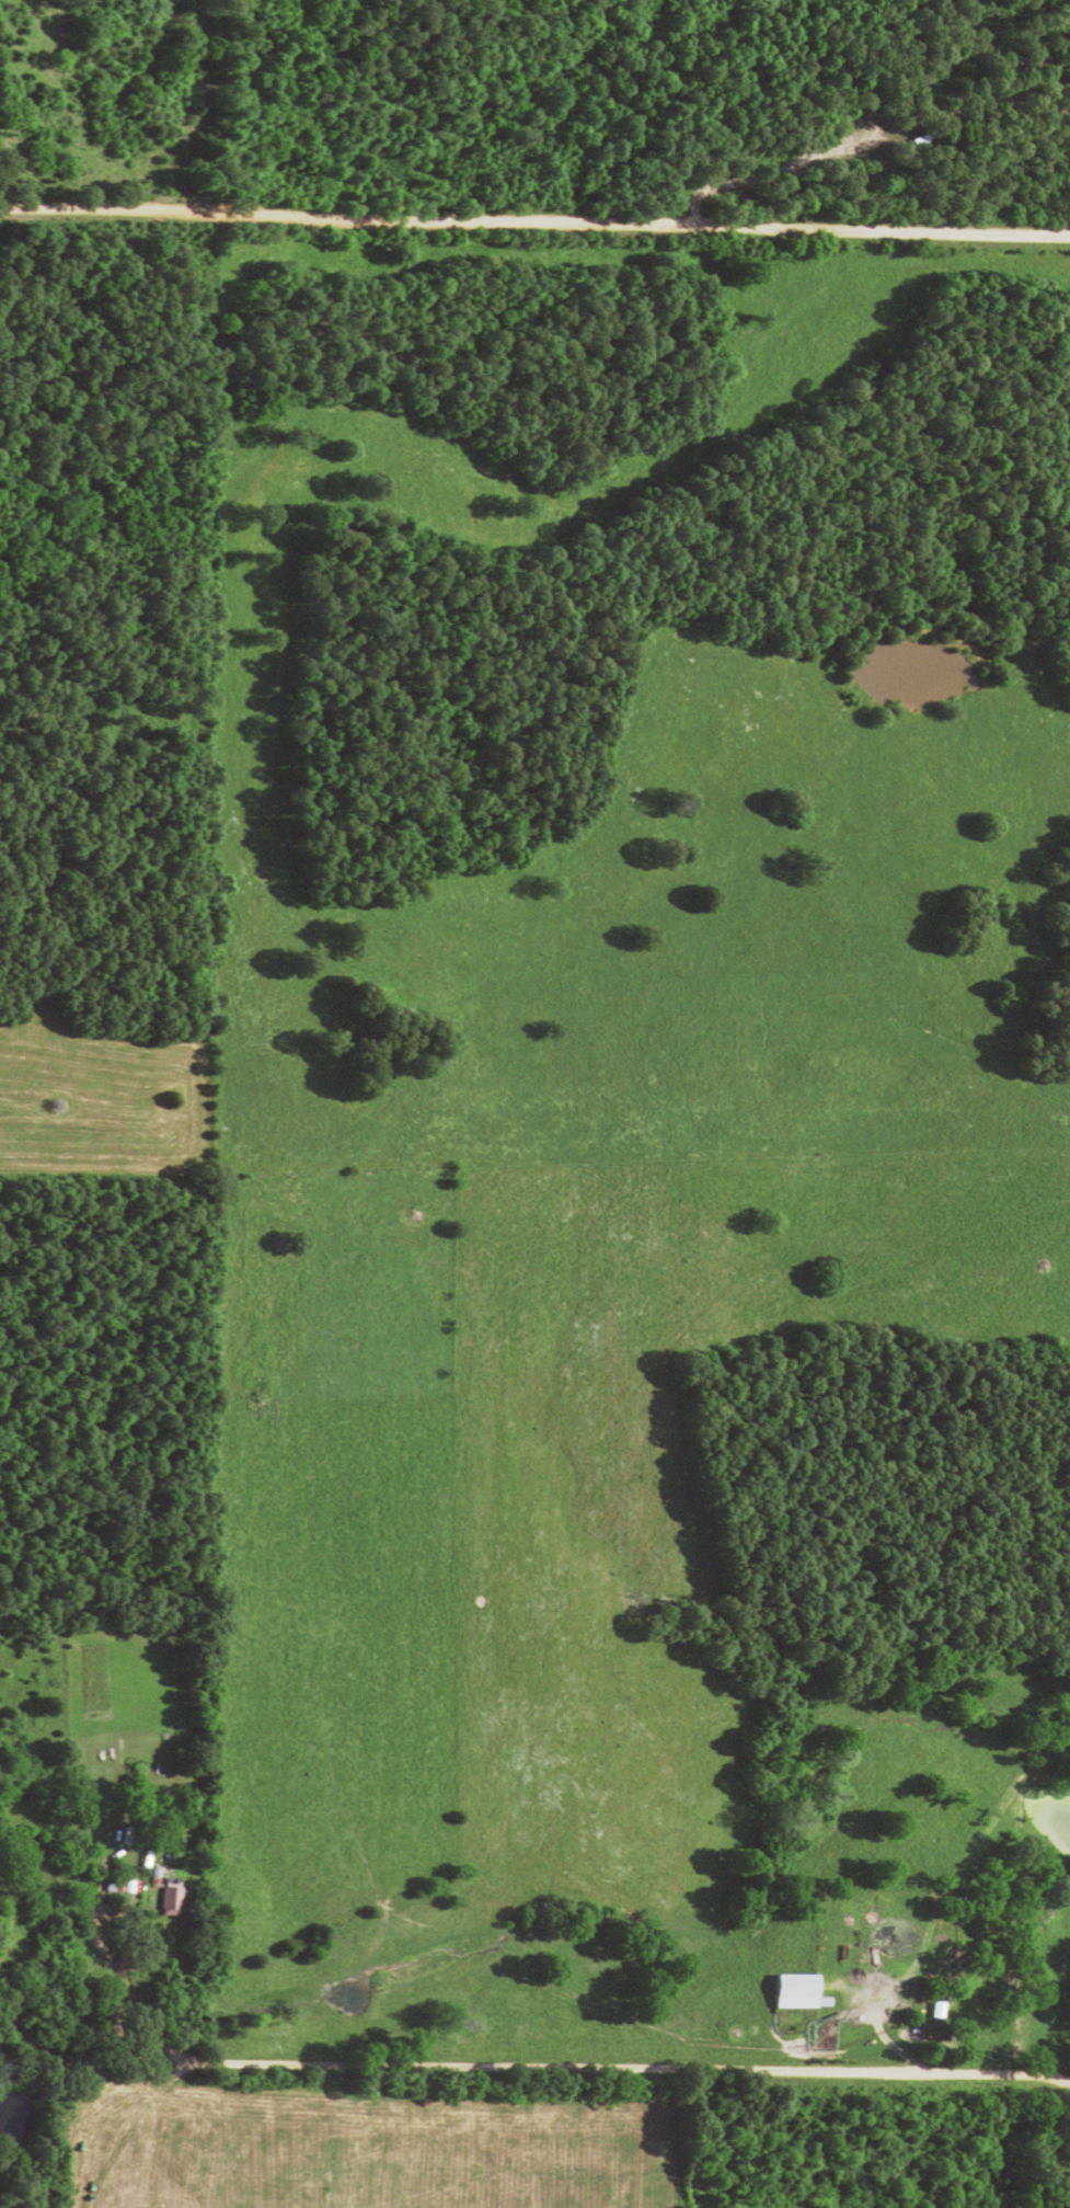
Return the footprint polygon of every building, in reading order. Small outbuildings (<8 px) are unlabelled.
[(166,1921),(185,1921),(185,1893),(166,1893),(166,1921)] [(828,2002),(815,2002),(815,1980),(771,1980),(771,2012),(828,2012),(828,2002)]
